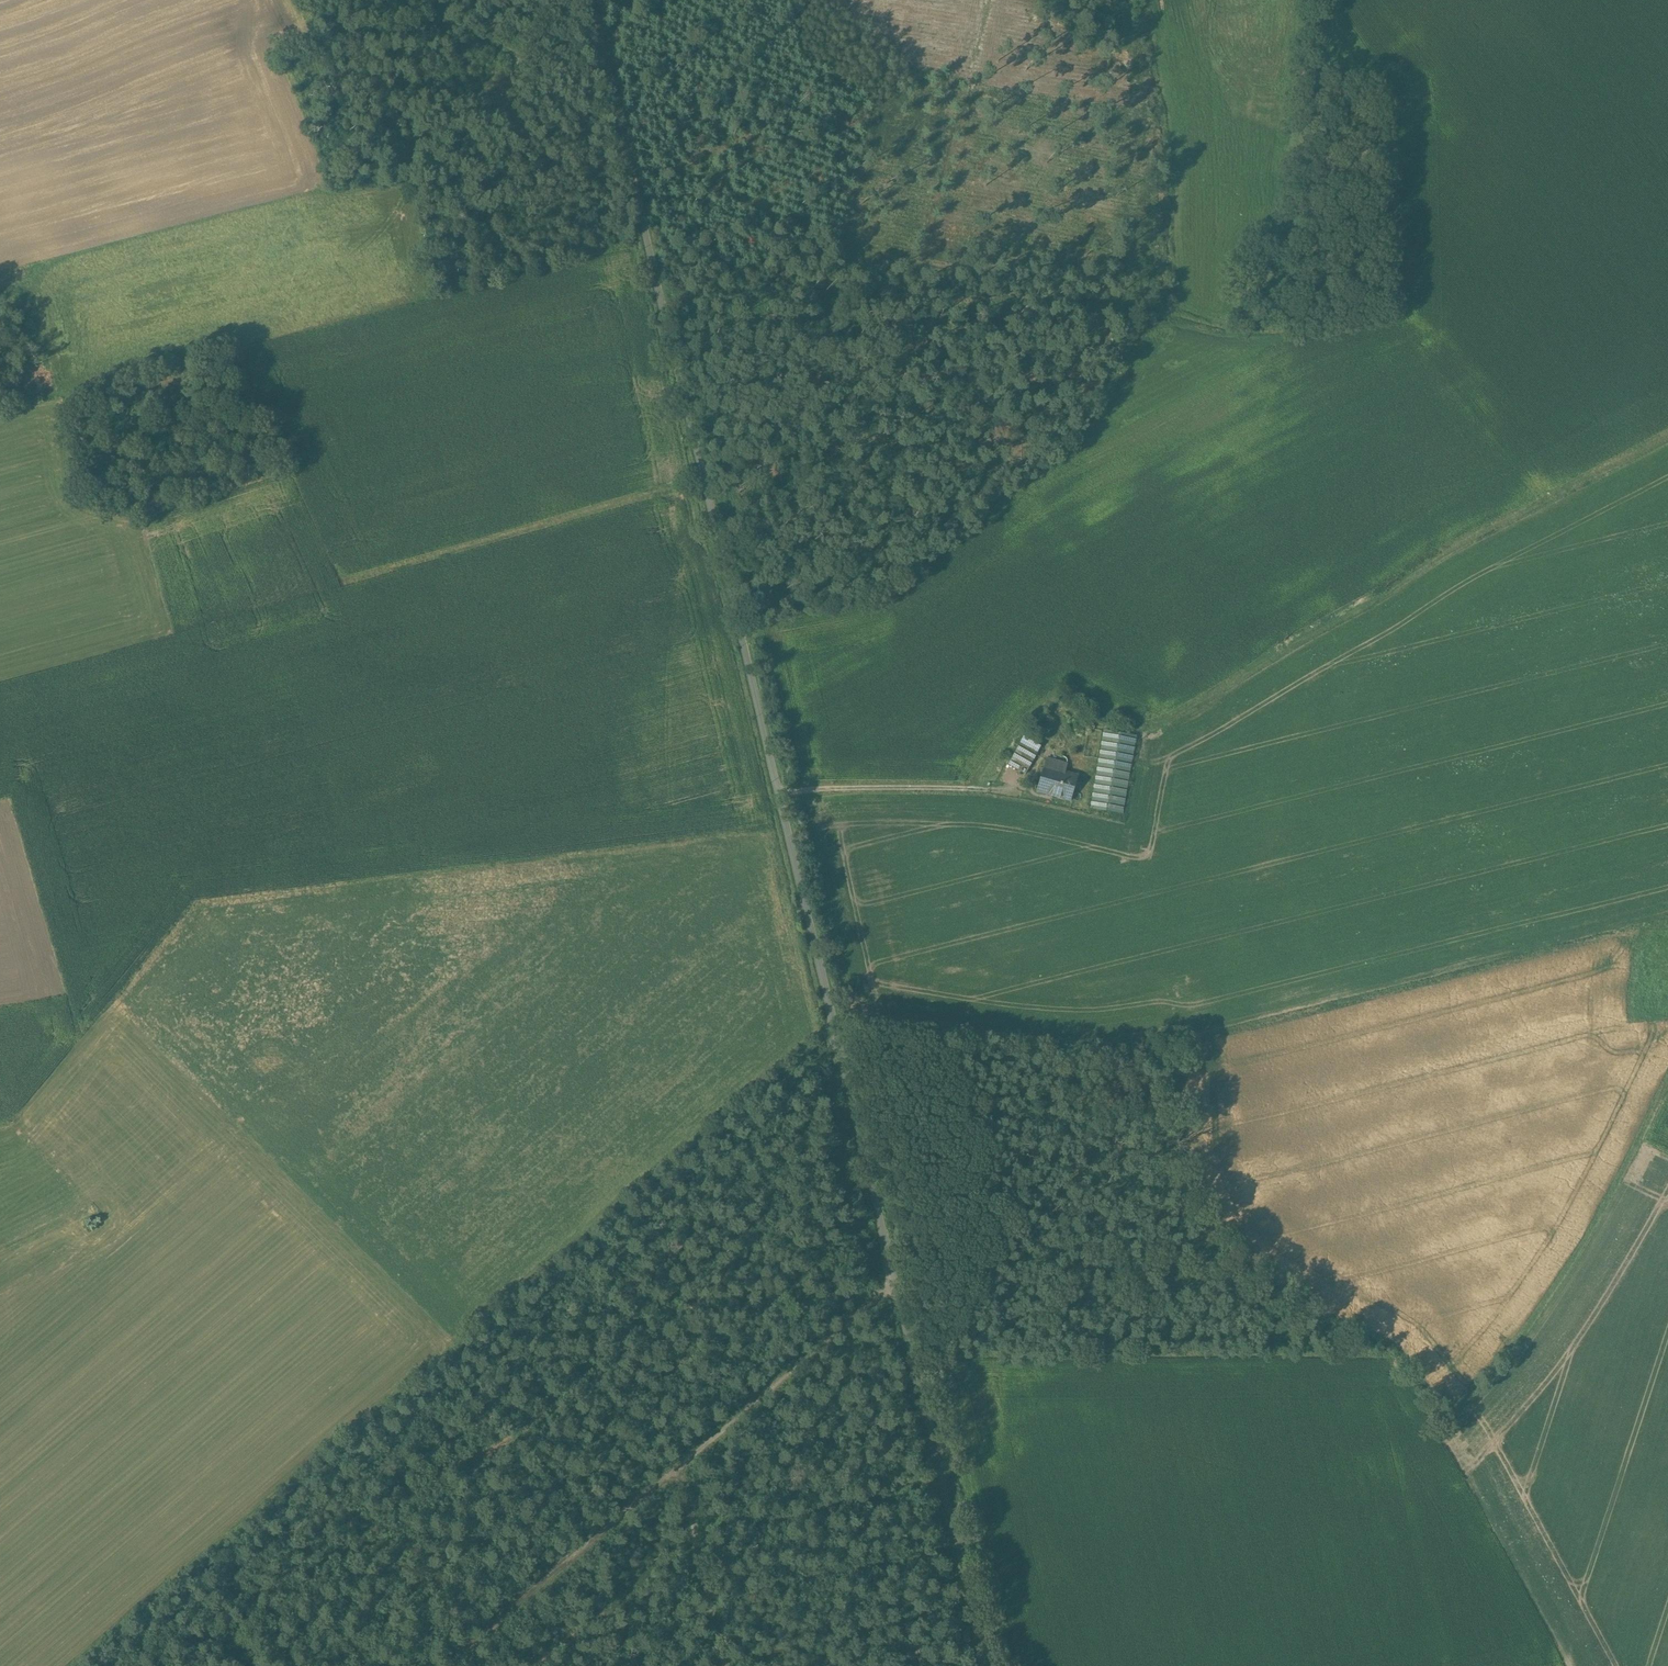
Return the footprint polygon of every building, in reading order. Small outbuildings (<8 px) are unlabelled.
[(1137,735),(1104,730),(1091,808),(1124,813),(1137,735)] [(1023,737),(1008,765),(1026,775),(1041,747),(1023,737)] [(1046,759),(1037,791),(1071,800),(1077,776),(1065,772),(1067,764),(1046,759)]
